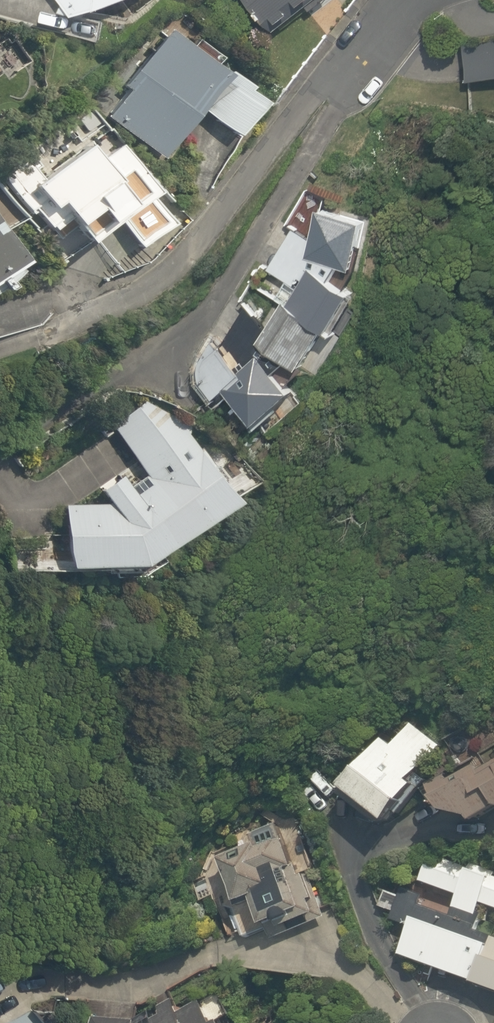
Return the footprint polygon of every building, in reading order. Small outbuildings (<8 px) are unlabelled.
[(78,15),(91,13),(109,8),(126,1),(128,0),(65,0),(78,15)] [(261,11),(269,5),(283,25),(319,0),(254,0),(261,11)] [(108,116),(161,156),(199,107),(239,137),(265,103),(182,21),(108,116)] [(461,43),(467,85),(493,81),(493,39),(461,43)] [(137,253),(174,221),(155,199),(161,193),(96,118),(9,194),(30,217),(35,213),(52,233),(67,219),(90,246),(113,225),(137,253)] [(366,218),(323,209),(313,253),(356,262),(366,218)] [(30,271),(0,215),(0,287),(30,271)] [(262,347),(304,369),(326,329),(332,333),(355,291),(312,267),(291,306),(286,303),(262,347)] [(297,393),(262,355),(245,370),(249,374),(233,389),(264,423),(297,393)] [(177,409),(150,403),(114,425),(151,485),(136,496),(122,472),(97,487),(109,506),(67,508),(69,565),(148,562),(257,483),(229,444),(208,459),(177,409)] [(482,712),(443,744),(459,765),(433,786),(456,815),(484,824),(493,816),(493,728),(482,712)] [(350,794),(398,826),(423,788),(416,783),(440,746),(412,727),(399,747),(387,739),(350,794)] [(290,835),(223,866),(242,908),(256,901),(269,932),(323,907),(290,835)] [(443,860),(438,872),(425,868),(420,882),(458,895),(453,909),(395,889),(388,909),(399,913),(395,922),(411,927),(401,953),(493,986),(493,923),(481,919),(486,906),(493,908),(493,878),(443,860)] [(238,1022),(223,1001),(215,1006),(212,1001),(192,1014),(185,1003),(155,1022),(237,1022),(238,1022)]
